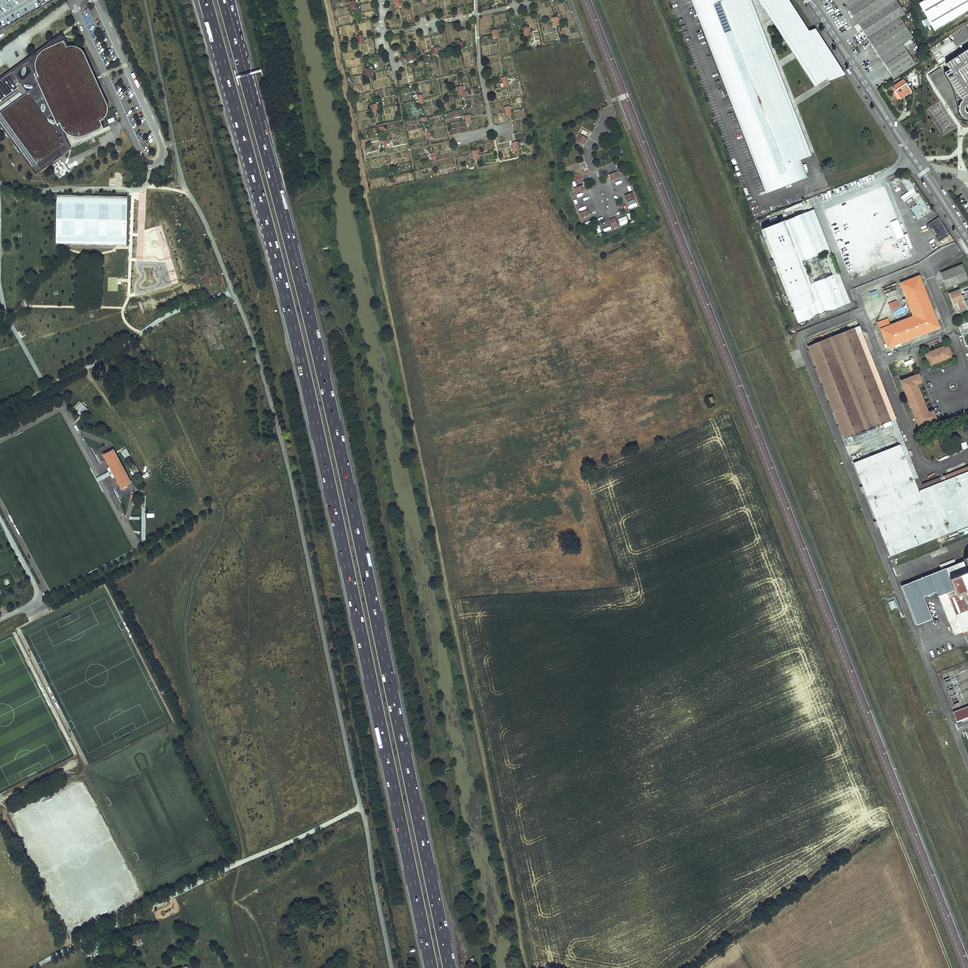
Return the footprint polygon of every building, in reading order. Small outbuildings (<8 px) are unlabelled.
[(49,0),(0,0),(0,28),(49,0)] [(766,191),(804,177),(797,158),(807,154),(791,113),(783,115),(781,109),(788,107),(773,65),(765,68),(763,62),(770,59),(748,0),(745,0),(740,2),(739,0),(693,0),(766,191)] [(773,17),(778,13),(782,19),(776,22),(787,39),(789,41),(795,51),(800,47),(804,53),(798,56),(816,85),(827,78),(828,81),(844,75),(815,29),(809,33),(788,0),(762,0),(773,17)] [(896,0),(843,0),(868,39),(886,27),(900,18),(905,14),(904,12),(907,10),(905,7),(902,9),(896,0)] [(967,11),(967,0),(924,0),(918,3),(934,31),(967,11)] [(778,13),(773,17),(776,22),(782,19),(778,13)] [(913,38),(900,18),(886,27),(868,39),(894,78),(916,64),(904,47),(912,41),(911,39),(913,38)] [(63,34),(28,59),(71,148),(111,130),(109,126),(104,128),(101,122),(105,119),(107,116),(108,113),(109,110),(109,106),(106,101),(85,54),(83,52),(82,49),(79,48),(76,47),(73,47),(69,47),(67,43),(65,39),(63,34)] [(800,47),(795,51),(798,56),(804,53),(800,47)] [(940,69),(961,99),(960,103),(957,107),(957,112),(959,115),(962,118),(967,121),(967,50),(940,69)] [(18,66),(14,69),(71,148),(28,59),(18,66)] [(770,59),(763,62),(765,68),(773,65),(770,59)] [(961,99),(940,69),(940,68),(929,76),(955,114),(957,112),(957,107),(960,103),(961,99)] [(14,69),(0,79),(0,124),(36,175),(72,149),(71,148),(14,69)] [(911,92),(903,80),(892,87),(895,92),(897,91),(902,98),(911,92)] [(475,96),(474,104),(483,105),(483,97),(475,96)] [(788,107),(781,109),(783,115),(791,113),(788,107)] [(587,138),(579,134),(575,141),(583,145),(587,138)] [(568,167),(571,176),(580,173),(578,164),(568,167)] [(917,220),(929,213),(909,177),(902,180),(908,192),(900,196),(903,201),(912,197),(916,205),(910,208),(917,220)] [(583,190),(581,185),(574,188),(576,193),(583,190)] [(57,196),(56,244),(75,245),(79,245),(103,245),(126,246),(127,197),(104,197),(80,196),(57,196)] [(589,215),(587,210),(579,213),(581,218),(589,215)] [(827,259),(808,212),(802,214),(762,230),(798,323),(839,307),(845,305),(827,259)] [(626,216),(618,219),(621,226),(629,222),(626,216)] [(614,228),(619,226),(616,217),(610,219),(614,228)] [(938,242),(950,234),(939,217),(927,224),(930,229),(932,228),(938,237),(936,238),(938,242)] [(967,279),(962,265),(941,273),(947,288),(967,279)] [(940,327),(919,275),(900,283),(913,316),(880,329),(886,344),(884,344),(886,348),(887,347),(888,348),(940,327)] [(966,306),(960,290),(949,294),(953,305),(957,303),(959,309),(966,306)] [(891,421),(854,328),(848,330),(808,346),(845,439),(891,421)] [(930,365),(952,357),(947,345),(943,347),(936,350),(925,354),(930,365)] [(922,382),(919,374),(901,381),(917,423),(918,426),(936,419),(933,411),(928,413),(917,384),(922,382)] [(83,415),(89,409),(79,401),(74,407),(83,415)] [(900,445),(854,463),(890,556),(967,526),(967,472),(918,491),(900,445)] [(121,451),(125,458),(130,455),(127,448),(121,451)] [(112,449),(104,453),(122,487),(131,483),(112,449)] [(962,559),(963,562),(916,580),(901,586),(917,625),(931,619),(923,597),(937,591),(939,596),(949,621),(951,620),(957,635),(967,630),(967,557),(962,559)] [(953,712),(957,722),(967,717),(967,706),(953,712)]
